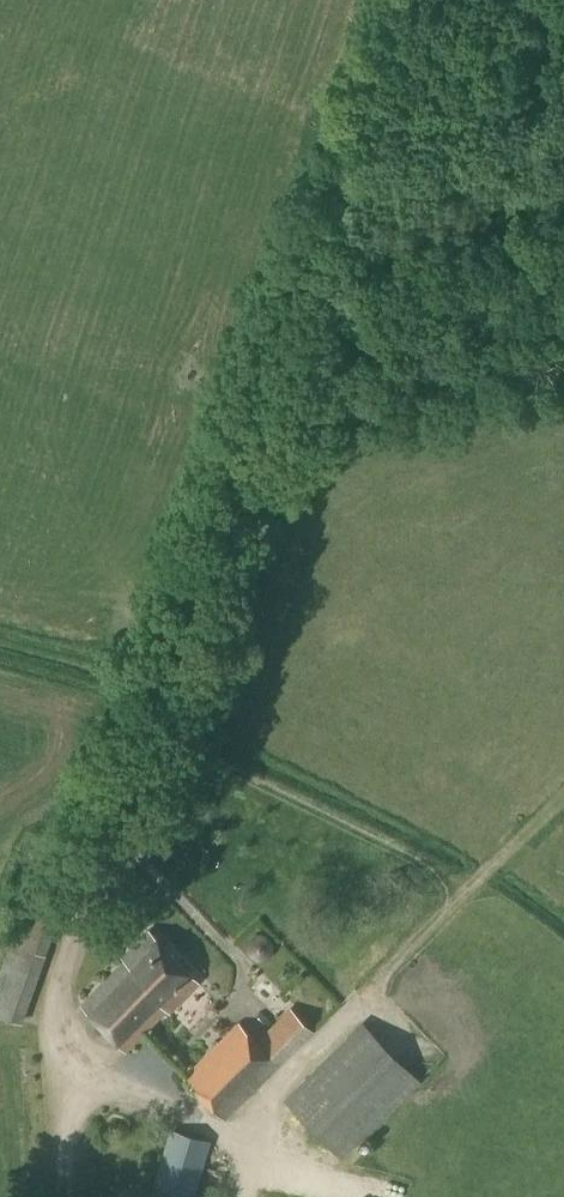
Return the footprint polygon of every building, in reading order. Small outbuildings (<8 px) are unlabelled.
[(70,883),(36,871),(0,974),(0,1015),(21,1023),(70,883)] [(169,1013),(199,983),(149,932),(123,958),(125,960),(80,1005),(126,1051),(167,1010),(169,1013)] [(262,962),(282,960),(279,940),(259,942),(262,962)] [(224,1120),(314,1033),(290,1008),(256,1042),(238,1023),(182,1077),(224,1120)] [(343,1158),(420,1082),(362,1023),(285,1100),(343,1158)] [(211,1142),(170,1129),(150,1196),(195,1196),(211,1142)]
